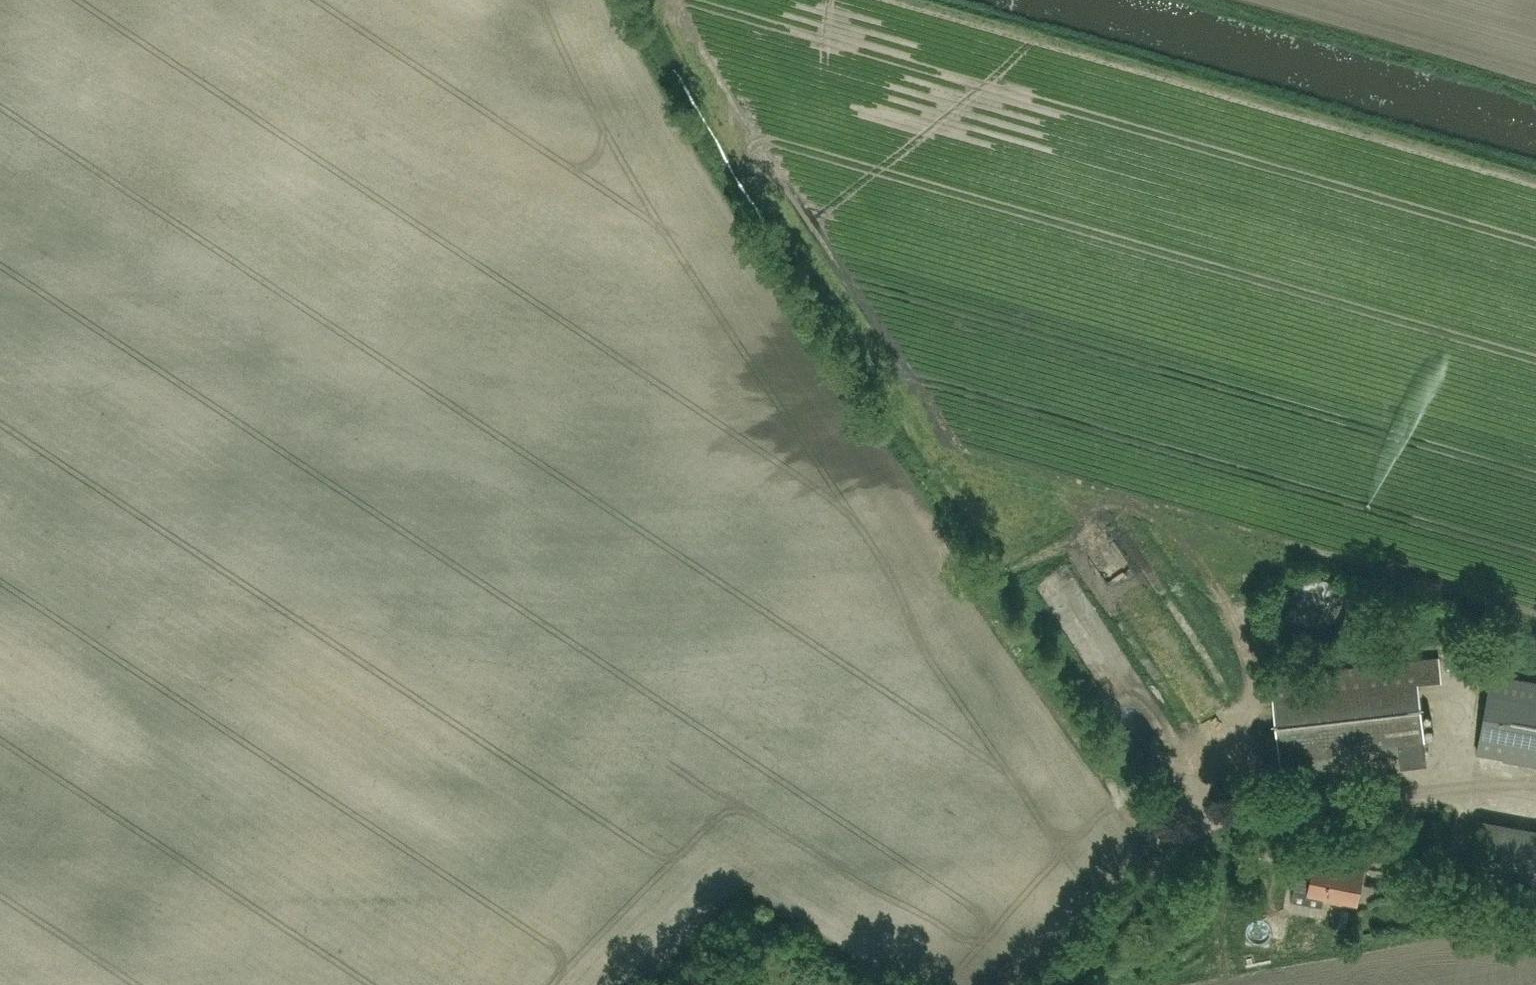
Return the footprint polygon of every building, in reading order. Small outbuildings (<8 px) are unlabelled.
[(1302,577),(1297,580),(1292,584),(1287,589),(1284,595),(1283,601),(1282,607),(1282,613),(1284,620),(1287,625),(1291,630),(1296,634),(1302,637),(1308,639),(1314,639),(1321,639),(1327,637),(1332,634),(1337,630),(1341,625),(1344,619),(1346,613),(1347,607),(1346,601),(1344,595),(1341,589),(1337,584),(1332,580),(1327,577),(1321,575),(1314,575),(1308,575),(1302,577)] [(1427,749),(1419,680),(1442,678),(1440,657),(1271,676),(1281,766),(1400,752),(1401,767),(1428,764),(1426,749),(1427,749)] [(1492,674),(1477,753),(1504,758),(1504,760),(1535,766),(1535,681),(1492,674)] [(1508,825),(1505,852),(1535,856),(1535,828),(1508,825)] [(1323,905),(1324,895),(1327,896),(1327,899),(1342,901),(1342,899),(1358,902),(1365,865),(1316,856),(1312,878),(1298,875),(1293,900),(1323,905)]
